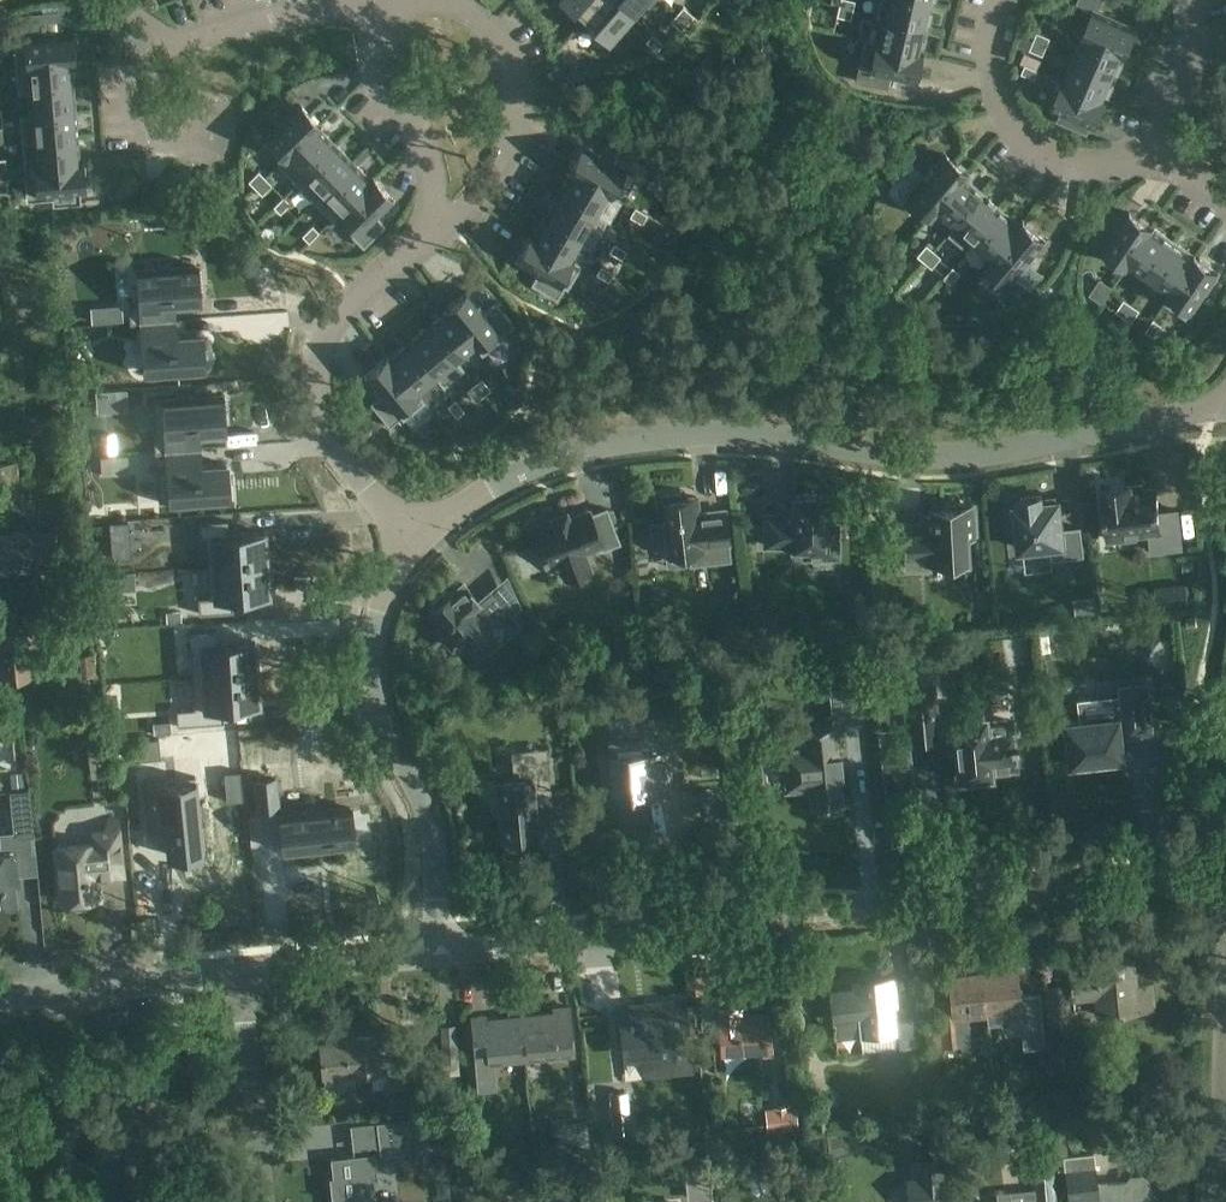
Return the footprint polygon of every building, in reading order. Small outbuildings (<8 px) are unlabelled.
[(562,14),(577,0),(548,0),(562,14)] [(593,0),(577,0),(562,14),(588,40),(611,17),(593,0)] [(611,17),(628,0),(593,0),(611,17)] [(853,9),(856,0),(841,0),(839,6),(853,9)] [(876,15),(925,26),(931,2),(920,0),(880,0),(876,15)] [(851,19),(853,9),(839,6),(837,16),(851,19)] [(677,14),(688,23),(694,16),(683,7),(677,14)] [(1044,18),(1057,24),(1061,15),(1047,9),(1044,18)] [(1095,11),(1084,36),(1125,54),(1136,29),(1095,11)] [(23,16),(13,21),(15,39),(13,39),(15,67),(71,62),(74,62),(71,34),(61,35),(47,36),(45,14),(23,16)] [(681,31),(688,23),(677,14),(670,21),(681,31)] [(865,38),(865,39),(919,51),(925,26),(876,15),(876,16),(882,17),(876,40),(865,38)] [(1051,38),(1037,32),(1034,41),(1047,46),(1051,38)] [(646,42),(656,51),(663,44),(652,34),(646,42)] [(1125,54),(1084,36),(1075,59),(1115,76),(1125,54)] [(919,51),(865,39),(855,81),(887,88),(891,73),(913,78),(919,51)] [(1047,46),(1034,41),(1030,49),(1043,55),(1047,46)] [(1115,76),(1075,59),(1065,81),(1105,99),(1115,76)] [(71,62),(15,67),(17,90),(73,86),(71,62)] [(1022,73),(1035,79),(1039,70),(1025,64),(1022,73)] [(1105,99),(1065,81),(1054,106),(1095,124),(1105,99)] [(73,86),(17,90),(17,93),(29,92),(31,114),(19,115),(19,116),(75,111),(73,86)] [(300,105),(263,142),(281,160),(277,164),(281,160),(319,123),(300,105)] [(75,111),(19,116),(21,140),(21,142),(77,137),(75,111)] [(281,160),(277,164),(295,183),(335,144),(318,127),(320,125),(319,123),(281,160)] [(77,137),(21,142),(23,166),(24,168),(82,163),(82,160),(79,160),(77,137)] [(335,144),(295,183),(314,202),(354,163),(335,144)] [(582,146),(569,168),(620,198),(633,176),(582,146)] [(908,196),(930,215),(966,172),(944,154),(926,175),(918,169),(906,167),(895,179),(895,185),(908,196)] [(82,163),(24,168),(26,193),(84,188),(82,163)] [(332,220),(341,212),(374,179),(354,163),(314,202),(332,220)] [(570,172),(558,193),(597,215),(609,194),(619,200),(620,198),(569,168),(568,170),(570,172)] [(258,171),(248,181),(255,188),(265,178),(258,171)] [(935,211),(953,227),(982,193),(963,177),(967,173),(966,172),(930,215),(931,216),(935,211)] [(265,178),(255,188),(262,195),(272,184),(265,178)] [(392,198),(374,179),(341,212),(357,230),(351,235),(364,248),(385,226),(375,216),(392,198)] [(558,193),(545,215),(583,238),(593,244),(607,220),(597,215),(558,193)] [(1000,209),(982,193),(953,227),(972,243),(1000,209)] [(283,196),(273,206),(280,213),(291,203),(283,196)] [(639,199),(634,208),(647,215),(652,207),(639,199)] [(634,208),(629,216),(642,223),(647,215),(634,208)] [(1019,225),(1000,209),(972,243),(991,259),(987,263),(988,264),(1024,222),(1023,221),(1019,225)] [(1105,249),(1128,264),(1152,228),(1130,213),(1105,249)] [(531,234),(530,236),(580,266),(581,264),(571,258),(583,238),(545,215),(533,236),(531,234)] [(1046,240),(1024,222),(988,264),(1010,282),(1008,284),(1020,294),(1027,286),(1015,276),(1046,240)] [(312,225),(302,235),(309,242),(319,232),(312,225)] [(1149,279),(1174,242),(1152,228),(1128,264),(1149,279)] [(530,236),(516,259),(538,272),(531,285),(557,300),(564,287),(567,288),(580,266),(530,236)] [(1163,302),(1164,303),(1195,257),(1174,242),(1149,279),(1170,293),(1163,302)] [(614,243),(609,251),(622,259),(626,250),(614,243)] [(917,255),(924,261),(934,250),(926,244),(917,255)] [(941,256),(934,250),(924,261),(932,268),(941,256)] [(1218,272),(1195,257),(1164,303),(1187,318),(1218,272)] [(601,265),(596,274),(608,281),(613,273),(601,265)] [(141,321),(174,319),(173,302),(178,301),(178,302),(199,300),(199,295),(200,295),(198,271),(197,271),(197,266),(138,270),(141,321)] [(950,283),(960,272),(952,266),(943,277),(950,283)] [(1113,287),(1100,279),(1089,295),(1102,303),(1113,287)] [(467,291),(447,308),(484,353),(504,337),(502,334),(514,325),(495,302),(483,311),(467,291)] [(1116,311),(1124,316),(1132,304),(1124,299),(1116,311)] [(1141,310),(1132,304),(1124,316),(1132,322),(1141,310)] [(447,311),(429,327),(456,361),(474,346),(482,355),(484,353),(447,308),(445,309),(447,311)] [(174,319),(141,321),(145,372),(204,368),(203,364),(204,364),(204,361),(203,362),(202,352),(204,352),(203,350),(201,334),(181,335),(175,336),(174,319)] [(1146,331),(1154,336),(1162,324),(1154,319),(1146,331)] [(429,327),(408,343),(436,378),(443,386),(464,370),(456,361),(429,327)] [(388,356),(386,357),(423,403),(425,401),(418,392),(436,378),(408,343),(390,358),(388,356)] [(386,357),(366,374),(382,394),(370,403),(389,426),(401,417),(403,419),(423,403),(386,357)] [(481,378),(474,384),(483,395),(491,389),(481,378)] [(474,384),(467,390),(476,401),(483,395),(474,384)] [(163,399),(167,450),(199,448),(198,431),(203,431),(224,430),(224,424),(225,424),(223,401),(222,401),(222,395),(163,399)] [(455,400),(448,405),(457,417),(464,411),(455,400)] [(201,465),(199,448),(167,450),(170,501),(229,497),(229,493),(229,491),(228,491),(227,482),(229,482),(229,480),(228,480),(227,463),(206,464),(206,465),(201,465)] [(0,462),(0,509),(22,507),(18,460),(0,462)] [(1130,484),(1106,487),(1107,493),(1104,494),(1108,532),(1133,530),(1134,537),(1136,537),(1135,533),(1150,532),(1152,552),(1182,548),(1178,510),(1159,513),(1156,488),(1131,490),(1130,484)] [(730,561),(724,511),(705,513),(705,515),(698,516),(696,497),(680,499),(679,494),(662,496),(663,501),(658,502),(660,523),(651,524),(654,550),(663,549),(664,554),(688,551),(690,566),(730,561)] [(765,514),(765,545),(782,545),(782,547),(805,547),(805,555),(836,555),(836,523),(825,523),(825,497),(817,497),(817,495),(802,495),(802,497),(794,497),(794,504),(794,512),(782,512),(782,514),(765,514)] [(1021,505),(1016,506),(1017,510),(1010,511),(1012,532),(1019,532),(1021,549),(1051,546),(1052,560),(1084,556),(1081,528),(1062,530),(1059,501),(1043,503),(1042,496),(1021,498),(1021,505)] [(932,514),(923,515),(923,526),(904,527),(906,569),(927,568),(927,562),(966,560),(965,536),(974,535),(973,506),(941,508),(941,514),(932,514)] [(559,560),(561,565),(565,578),(589,569),(585,556),(583,551),(600,545),(602,549),(619,542),(606,508),(591,514),(589,509),(568,517),(565,510),(553,515),(554,519),(533,527),(542,550),(541,550),(543,555),(544,554),(548,565),(559,560)] [(213,567),(266,563),(266,560),(267,560),(265,541),(264,541),(264,532),(228,535),(227,520),(199,522),(200,537),(211,536),(213,567)] [(57,534),(0,538),(0,573),(59,569),(57,534)] [(266,563),(213,567),(215,598),(204,599),(205,614),(233,612),(232,597),(268,595),(266,563)] [(476,642),(501,621),(473,588),(460,598),(448,584),(438,592),(435,589),(433,592),(431,590),(413,605),(426,620),(421,624),(437,643),(445,635),(450,641),(464,629),(476,642)] [(858,601),(854,605),(855,613),(867,612),(866,600),(858,601)] [(61,618),(60,606),(60,601),(34,603),(36,622),(62,619),(61,618)] [(71,606),(60,606),(61,618),(72,618),(71,606)] [(167,612),(167,622),(182,621),(181,611),(167,612)] [(1038,625),(1039,635),(1055,633),(1054,623),(1038,625)] [(532,639),(540,632),(535,627),(528,634),(532,639)] [(202,677),(254,673),(254,670),(255,670),(254,651),(253,651),(252,642),(216,644),(215,630),(187,632),(188,647),(200,646),(202,677)] [(0,635),(0,678),(38,674),(34,632),(0,635)] [(825,661),(831,714),(862,710),(856,657),(864,657),(862,637),(831,643),(833,660),(825,661)] [(98,675),(96,654),(79,656),(82,677),(98,675)] [(254,673),(202,677),(204,708),(192,709),(194,723),(222,721),(221,707),(257,705),(255,673),(254,673)] [(555,679),(543,679),(543,691),(555,691),(555,679)] [(952,709),(952,711),(935,713),(932,685),(921,686),(921,681),(916,682),(916,686),(905,687),(910,740),(937,737),(937,732),(950,731),(951,742),(955,742),(959,779),(990,776),(990,771),(1014,768),(1012,747),(1016,746),(1016,742),(1007,743),(1005,721),(985,723),(983,706),(952,709)] [(1123,719),(1117,719),(1117,717),(1064,723),(1069,764),(1121,759),(1119,733),(1125,732),(1125,735),(1152,732),(1147,684),(1120,687),(1123,719)] [(106,696),(93,697),(94,703),(100,709),(107,708),(106,696)] [(803,782),(805,799),(836,796),(828,719),(797,723),(799,740),(775,742),(779,784),(803,782)] [(550,793),(547,761),(548,761),(547,748),(512,751),(513,764),(514,778),(497,780),(498,782),(488,782),(490,810),(500,809),(502,836),(537,833),(533,794),(550,793)] [(606,757),(606,841),(692,841),(692,757),(606,757)] [(145,780),(150,830),(167,828),(170,854),(175,853),(175,854),(199,852),(199,851),(204,850),(196,775),(145,780)] [(259,808),(278,807),(275,778),(256,780),(259,808)] [(33,834),(33,836),(35,835),(31,788),(9,790),(10,801),(26,799),(29,835),(33,834)] [(280,815),(284,849),(354,842),(350,808),(280,815)] [(93,842),(55,846),(58,880),(63,884),(65,900),(71,899),(72,905),(76,908),(86,907),(89,903),(89,898),(95,897),(99,892),(97,875),(122,873),(118,829),(92,831),(93,842)] [(890,832),(892,846),(906,844),(905,835),(901,831),(890,832)] [(29,835),(0,838),(0,847),(1,852),(0,853),(0,907),(16,905),(14,885),(18,879),(18,875),(37,873),(33,836),(33,834),(29,835)] [(1107,961),(1072,965),(1075,996),(1099,994),(1101,1014),(1156,1008),(1154,984),(1137,985),(1134,952),(1108,955),(1107,961)] [(1018,970),(984,974),(988,1014),(1005,1012),(1006,1018),(1013,1024),(1021,1023),(1023,1045),(1048,1043),(1042,988),(1020,990),(1018,970)] [(988,1014),(984,974),(950,977),(951,992),(937,993),(943,1047),(960,1045),(958,1028),(970,1027),(969,1016),(988,1014)] [(867,988),(832,991),(837,1037),(862,1035),(860,1021),(879,1019),(880,1033),(898,1031),(900,1046),(917,1044),(913,1006),(896,1007),(893,978),(867,981),(867,988)] [(1069,979),(1047,982),(1052,1028),(1074,1026),(1069,979)] [(649,1009),(621,1011),(625,1051),(674,1047),(671,1016),(687,1014),(685,1000),(649,1004),(649,1009)] [(525,1059),(574,1054),(569,1007),(553,1008),(554,1015),(521,1018),(525,1059)] [(740,1007),(720,1008),(724,1053),(771,1048),(768,1011),(740,1013),(740,1007)] [(471,1018),(478,1090),(495,1088),(493,1062),(525,1059),(521,1018),(497,1020),(486,1021),(485,1016),(471,1018)] [(458,1023),(441,1023),(442,1061),(453,1061),(453,1070),(459,1070),(458,1023)] [(385,1070),(387,1089),(405,1088),(402,1062),(385,1064),(382,1031),(358,1033),(358,1041),(342,1042),(321,1044),(324,1077),(385,1070)] [(348,1082),(322,1082),(323,1102),(348,1101),(348,1082)] [(629,1091),(610,1093),(612,1110),(614,1136),(633,1134),(629,1091)] [(407,1109),(406,1095),(388,1097),(389,1111),(407,1109)] [(767,1131),(798,1128),(796,1107),(765,1109),(767,1131)] [(1052,1107),(1034,1109),(1035,1116),(1053,1114),(1052,1107)] [(379,1146),(380,1155),(386,1154),(428,1149),(424,1116),(377,1121),(379,1146)] [(1051,1141),(1030,1144),(1035,1189),(1037,1201),(1058,1201),(1051,1141)] [(329,1177),(332,1201),(336,1201),(394,1201),(394,1199),(375,1201),(372,1174),(377,1174),(375,1153),(331,1158),(333,1177),(329,1177)] [(688,1200),(710,1198),(707,1153),(684,1155),(688,1200)] [(1095,1153),(1065,1156),(1070,1201),(1145,1201),(1145,1194),(1148,1190),(1147,1181),(1141,1176),(1130,1177),(1127,1182),(1098,1185),(1095,1153)] [(927,1201),(945,1201),(943,1167),(925,1168),(927,1201)]
